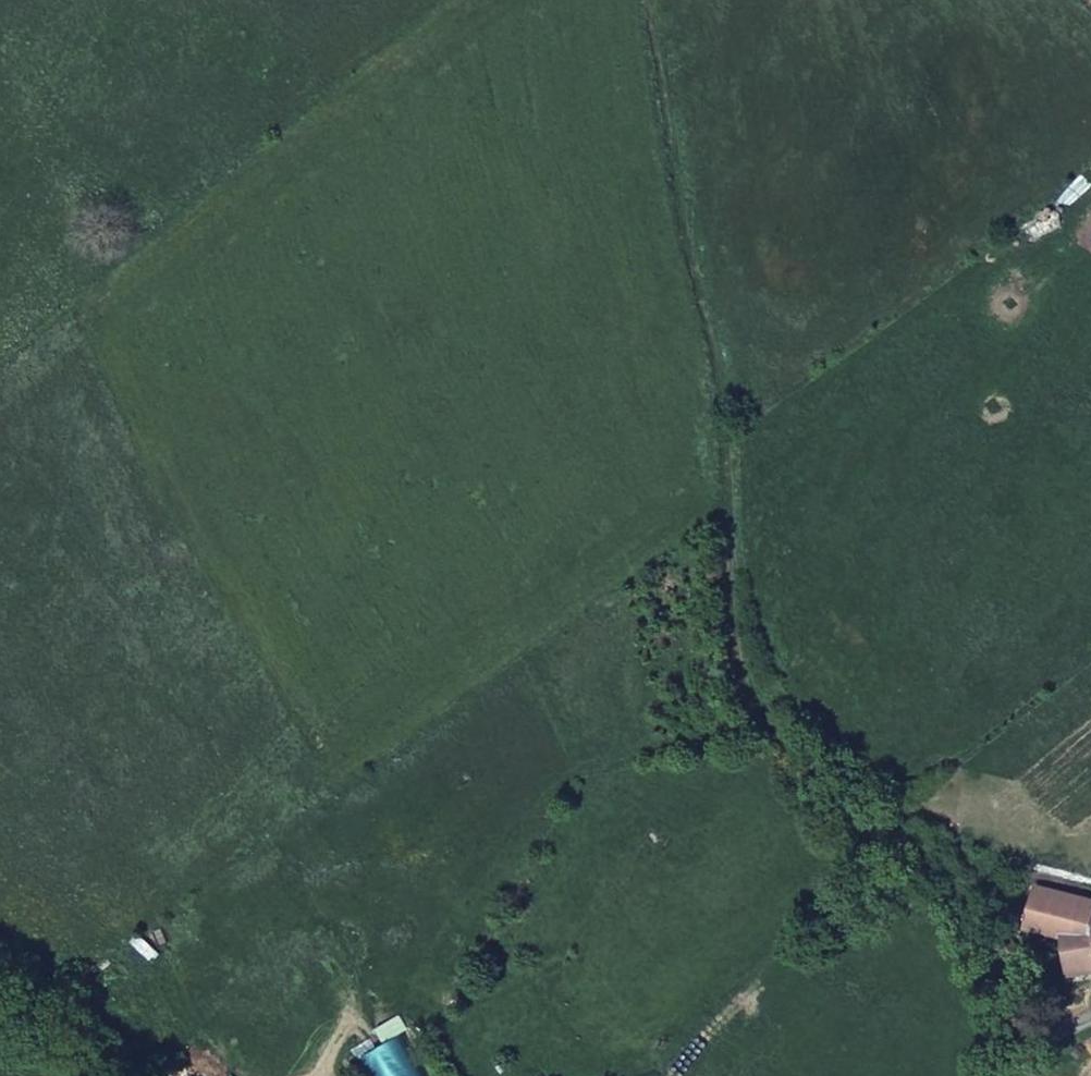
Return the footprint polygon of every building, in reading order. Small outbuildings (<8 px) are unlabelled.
[(1081,915),(1084,901),(1021,885),(1012,920),(1033,925),(1035,914),(1054,919),(1055,921),(1057,931),(1057,932),(1064,960),(1090,956),(1090,912),(1081,915)] [(1035,914),(1033,925),(1057,932),(1057,931),(1055,921),(1054,919),(1035,914)] [(1064,960),(1067,973),(1090,967),(1090,956),(1064,960)]
